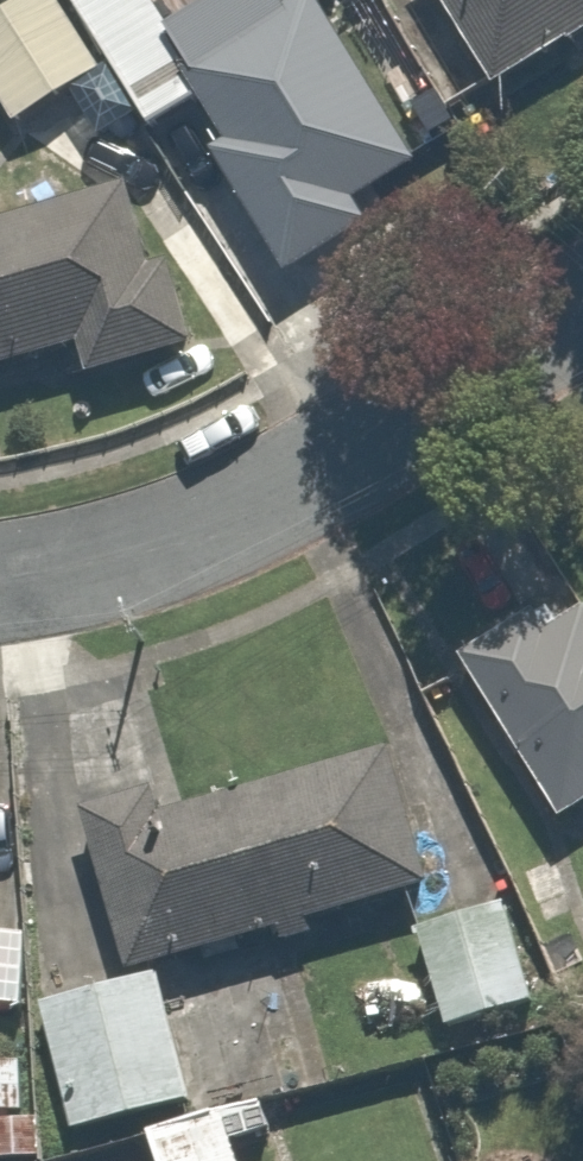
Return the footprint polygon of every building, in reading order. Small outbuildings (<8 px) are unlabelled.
[(60,0),(15,0),(0,9),(0,129),(0,130),(101,70),(60,0)] [(161,28),(144,0),(60,0),(101,70),(141,136),(182,111),(204,149),(196,154),(268,276),(349,227),(317,174),(386,132),(308,0),(286,13),(278,0),(208,0),(161,28)] [(474,91),(582,25),(582,0),(420,0),(474,91)] [(63,352),(70,383),(178,360),(156,263),(136,267),(118,189),(0,216),(0,366),(63,352)] [(549,599),(461,660),(559,824),(582,809),(582,619),(549,599)] [(114,962),(159,950),(257,923),(261,937),(319,921),(312,896),(436,862),(400,727),(74,814),(114,962)] [(529,992),(498,893),(412,919),(443,1018),(529,992)] [(14,1019),(21,933),(0,932),(0,1018),(14,1019)] [(151,964),(35,995),(69,1121),(185,1090),(151,964)] [(256,1092),(217,1101),(227,1130),(265,1118),(256,1092)] [(146,1123),(159,1160),(238,1160),(227,1130),(217,1101),(146,1123)]
